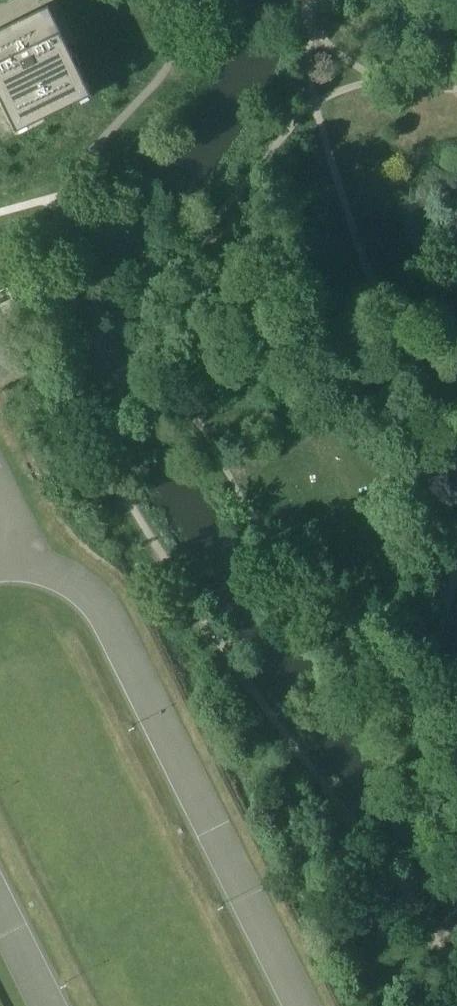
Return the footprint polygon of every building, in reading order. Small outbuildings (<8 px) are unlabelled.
[(4,100),(5,102),(15,123),(16,124),(18,123),(28,118),(29,121),(30,122),(31,121),(43,115),(81,97),(80,93),(91,87),(62,28),(56,16),(56,14),(55,14),(52,16),(47,6),(46,4),(45,5),(13,20),(12,21),(0,27),(0,91),(4,100)] [(0,304),(0,308),(3,314),(16,307),(12,298),(0,304)] [(29,364),(7,318),(4,319),(0,311),(0,378),(29,364)]
